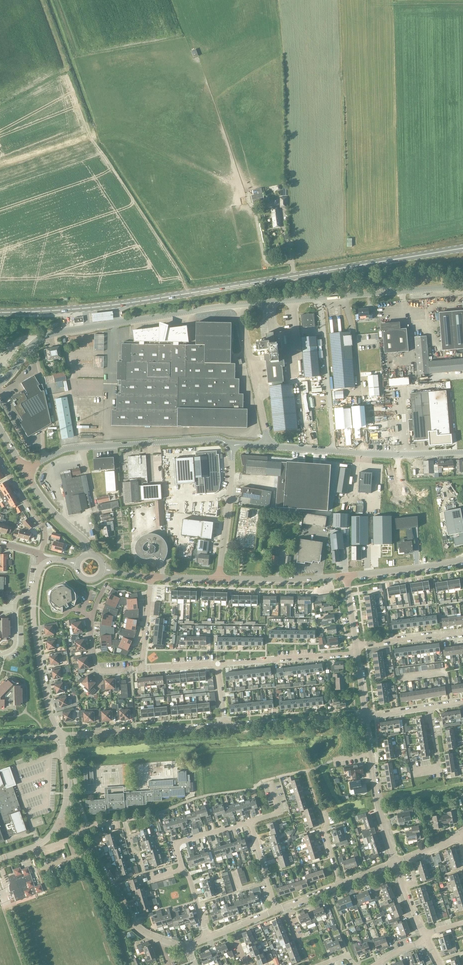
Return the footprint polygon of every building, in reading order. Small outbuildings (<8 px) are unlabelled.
[(265,200),(263,193),(262,188),(253,190),(254,195),(251,196),(253,203),(265,200)] [(271,209),(274,227),(281,226),(279,210),(278,210),(278,208),(271,209)] [(358,309),(359,315),(355,315),(356,320),(359,320),(359,317),(368,316),(369,319),(372,318),(372,312),(368,312),(368,309),(358,309)] [(442,350),(462,349),(462,311),(439,313),(442,350)] [(112,312),(91,314),(92,322),(113,320),(112,312)] [(301,315),(302,328),(315,327),(314,314),(301,315)] [(112,410),(112,426),(178,427),(247,428),(247,409),(243,409),(243,394),(239,394),(239,379),(235,379),(235,364),(231,364),(231,324),(231,323),(196,323),(196,345),(187,345),(186,345),(186,343),(189,342),(187,326),(166,329),(166,328),(166,327),(165,327),(164,327),(164,326),(163,326),(162,326),(161,326),(161,327),(132,331),(134,342),(124,342),(124,344),(122,344),(121,362),(117,362),(117,380),(119,380),(119,385),(122,385),(121,395),(117,395),(117,410),(112,410)] [(408,352),(406,329),(400,329),(399,323),(382,325),(382,331),(383,331),(383,334),(385,354),(408,352)] [(272,386),(270,387),(274,432),(298,429),(293,384),(283,385),(282,382),(284,382),(282,362),(284,362),(284,353),(278,353),(278,349),(281,349),(291,348),(289,331),(266,334),(267,343),(257,344),(258,352),(270,351),(270,355),(265,356),(268,383),(272,383),(272,386)] [(355,387),(351,346),(352,346),(351,335),(350,335),(350,334),(347,331),(346,333),(330,334),(335,389),(355,387)] [(103,335),(94,335),(94,351),(103,351),(103,335)] [(318,351),(317,351),(317,347),(318,347),(317,336),(301,338),(302,348),(303,348),(303,352),(302,353),(304,378),(320,377),(318,351)] [(428,356),(426,336),(414,337),(416,363),(428,362),(428,356)] [(54,362),(53,359),(60,358),(58,348),(51,349),(44,350),(47,363),(54,362)] [(94,357),(94,369),(103,369),(103,357),(94,357)] [(456,359),(448,360),(449,372),(457,372),(456,359)] [(441,361),(439,361),(440,373),(449,372),(448,360),(441,361)] [(433,361),(428,362),(429,374),(440,373),(439,361),(436,361),(433,361)] [(428,362),(416,363),(418,375),(418,378),(421,378),(421,375),(422,374),(422,377),(426,377),(426,374),(429,374),(428,362)] [(65,373),(53,375),(54,383),(66,381),(65,373)] [(408,374),(387,375),(387,383),(408,382),(408,374)] [(368,376),(369,396),(379,396),(378,375),(368,376)] [(23,392),(22,392),(20,393),(20,392),(11,397),(13,400),(12,403),(9,405),(16,418),(18,417),(20,422),(19,422),(27,436),(50,422),(44,391),(41,392),(37,386),(39,385),(34,376),(21,383),(25,391),(23,392)] [(71,384),(70,395),(102,396),(102,384),(98,383),(98,381),(92,380),(92,378),(84,377),(84,380),(76,379),(76,384),(71,384)] [(412,414),(409,414),(410,419),(412,419),(414,441),(429,440),(429,445),(433,445),(452,443),(451,435),(450,435),(446,391),(410,394),(412,414)] [(67,397),(55,399),(61,439),(73,437),(67,397)] [(193,457),(175,459),(177,484),(193,483),(195,483),(195,482),(196,482),(197,494),(216,493),(220,488),(221,483),(219,454),(217,454),(217,451),(195,452),(196,457),(194,458),(194,459),(193,459),(193,457)] [(130,482),(123,483),(124,499),(124,503),(140,502),(140,501),(162,499),(161,486),(143,487),(143,484),(148,484),(148,483),(147,477),(146,455),(128,457),(129,478),(130,478),(130,482)] [(267,457),(241,455),(243,465),(244,465),(243,474),(278,476),(276,508),(328,511),(331,465),(287,462),(287,463),(281,462),(267,461),(267,457)] [(114,457),(93,459),(94,471),(105,470),(106,492),(116,492),(114,457)] [(434,461),(423,462),(424,474),(438,473),(438,469),(438,465),(434,465),(434,461)] [(453,461),(442,461),(437,461),(438,465),(438,469),(453,468),(453,461)] [(341,468),(333,511),(344,512),(351,469),(341,468)] [(360,472),(359,492),(371,493),(372,473),(360,472)] [(88,491),(89,491),(86,475),(72,478),(71,473),(64,474),(61,478),(69,515),(72,515),(81,513),(80,510),(88,509),(91,508),(88,494),(88,491)] [(8,487),(5,482),(0,485),(0,489),(1,490),(0,491),(0,492),(8,487)] [(164,498),(173,498),(173,485),(163,486),(164,498)] [(1,498),(11,492),(8,487),(0,492),(0,497),(1,498)] [(272,492),(243,487),(241,497),(251,499),(250,504),(269,507),(272,492)] [(1,505),(14,497),(11,492),(1,498),(3,501),(0,503),(0,504),(1,505)] [(5,506),(9,504),(11,507),(13,506),(14,508),(17,506),(16,504),(18,503),(14,497),(1,505),(2,508),(5,506)] [(118,501),(98,505),(99,511),(119,507),(118,501)] [(163,501),(155,502),(157,526),(164,526),(163,501)] [(167,503),(168,512),(181,512),(181,503),(167,503)] [(460,509),(443,512),(448,536),(459,534),(460,537),(454,538),(455,546),(462,544),(462,523),(460,509)] [(304,513),(303,524),(325,527),(327,517),(304,513)] [(333,514),(333,528),(347,528),(347,514),(333,514)] [(391,516),(373,517),(374,545),(392,545),(391,516)] [(417,516),(395,519),(396,530),(407,529),(407,532),(410,532),(410,533),(409,528),(411,528),(418,527),(417,516)] [(360,545),(368,545),(368,517),(352,517),(352,545),(353,545),(353,547),(352,547),(352,560),(361,560),(361,547),(360,547),(360,545)] [(430,517),(421,518),(422,531),(431,531),(430,517)] [(3,519),(0,530),(0,532),(2,533),(2,534),(5,534),(6,534),(7,532),(10,533),(11,527),(4,525),(6,520),(3,519)] [(28,530),(29,530),(33,526),(27,519),(22,523),(26,527),(24,531),(24,532),(19,531),(18,533),(14,532),(13,536),(29,540),(30,534),(27,533),(28,530)] [(183,519),(181,535),(211,539),(213,523),(183,519)] [(107,525),(103,526),(105,537),(112,536),(111,531),(114,530),(114,525),(113,521),(106,522),(107,525)] [(57,539),(56,542),(54,542),(52,550),(61,552),(64,544),(59,543),(61,536),(53,534),(52,537),(57,539)] [(168,549),(168,548),(167,546),(167,545),(166,543),(166,542),(165,541),(164,540),(163,539),(162,538),(161,537),(160,536),(159,535),(157,535),(156,534),(155,534),(153,534),(152,534),(150,534),(149,534),(147,534),(146,535),(145,535),(144,536),(142,536),(141,537),(140,538),(139,539),(139,540),(138,541),(137,542),(137,543),(136,544),(136,545),(136,547),(135,548),(135,549),(135,550),(136,551),(136,552),(136,553),(137,554),(138,555),(138,556),(139,557),(140,557),(141,558),(142,558),(142,559),(143,559),(144,559),(145,559),(146,559),(147,559),(148,559),(149,559),(150,559),(150,558),(151,558),(152,558),(153,557),(154,556),(158,560),(159,558),(164,561),(163,561),(164,561),(165,560),(166,559),(166,557),(167,556),(167,554),(168,552),(168,551),(168,549)] [(344,549),(342,534),(330,535),(332,550),(333,550),(333,551),(332,551),(333,562),(340,562),(339,549),(344,549)] [(323,543),(300,539),(297,563),(305,564),(305,562),(312,563),(313,561),(320,562),(323,543)] [(197,554),(199,555),(199,557),(197,557),(197,561),(198,561),(198,563),(203,563),(203,565),(208,566),(209,556),(206,555),(206,552),(208,552),(209,541),(199,540),(198,550),(197,554)] [(399,548),(399,550),(400,553),(404,552),(404,554),(408,553),(407,552),(414,551),(413,542),(408,542),(408,543),(399,544),(399,548)] [(439,544),(429,546),(430,556),(440,555),(439,544)] [(393,545),(384,546),(384,554),(393,553),(393,545)] [(278,565),(279,557),(279,554),(271,553),(270,563),(278,565)] [(57,611),(63,612),(63,611),(68,611),(67,609),(69,607),(72,607),(73,605),(75,606),(77,600),(79,597),(76,594),(73,589),(68,586),(65,583),(62,585),(56,587),(52,591),(52,590),(49,592),(49,596),(50,596),(50,602),(52,607),(53,611),(57,611)] [(110,597),(109,599),(118,603),(122,605),(124,598),(120,597),(117,595),(118,593),(118,591),(117,591),(113,589),(108,596),(110,597)] [(127,598),(124,598),(122,605),(128,605),(137,604),(137,601),(139,601),(137,593),(133,594),(131,593),(131,595),(131,598),(127,598)] [(106,601),(104,609),(117,613),(118,610),(115,609),(116,608),(118,603),(109,599),(108,602),(106,601)] [(325,611),(333,610),(332,603),(323,604),(324,608),(321,609),(322,614),(325,613),(325,611)] [(137,607),(137,604),(128,605),(128,610),(128,611),(125,611),(124,614),(139,615),(139,607),(137,607)] [(103,617),(103,620),(112,621),(113,616),(113,615),(116,616),(117,613),(104,609),(101,617),(103,617)] [(426,617),(425,610),(423,610),(424,625),(431,625),(430,617),(426,617)] [(456,610),(454,610),(454,615),(455,617),(456,625),(462,625),(461,617),(457,617),(457,614),(456,610)] [(128,619),(127,624),(136,626),(137,623),(138,623),(139,615),(124,614),(124,618),(128,618),(128,619)] [(334,615),(325,616),(326,620),(320,620),(321,625),(332,624),(332,622),(335,622),(334,615)] [(0,643),(2,641),(3,641),(5,641),(6,641),(6,640),(5,638),(8,638),(8,635),(9,635),(9,621),(7,621),(7,618),(1,618),(1,621),(0,621),(0,643)] [(442,623),(443,627),(449,626),(448,618),(440,619),(440,623),(442,623)] [(75,619),(69,620),(70,626),(72,626),(73,629),(83,627),(81,623),(81,621),(76,622),(75,619)] [(100,622),(100,630),(114,631),(114,628),(111,627),(111,626),(112,621),(103,620),(102,622),(100,622)] [(57,622),(45,625),(44,634),(46,634),(46,636),(54,634),(54,633),(54,628),(58,627),(57,622)] [(122,629),(121,632),(135,636),(137,628),(136,628),(136,626),(127,624),(126,629),(125,630),(122,629)] [(336,633),(335,626),(327,627),(328,634),(336,633)] [(83,627),(73,629),(74,635),(72,635),(72,638),(78,637),(78,634),(83,633),(83,632),(83,627)] [(101,638),(101,641),(111,640),(111,635),(111,634),(114,635),(114,631),(100,630),(100,639),(101,638)] [(132,644),(135,636),(121,632),(120,636),(123,637),(123,638),(121,642),(130,646),(131,644),(132,644)] [(184,633),(184,634),(180,634),(180,636),(177,636),(176,644),(180,644),(180,645),(187,645),(187,633),(184,633)] [(217,641),(217,645),(224,645),(224,638),(218,638),(218,635),(214,635),(214,641),(217,641)] [(328,646),(338,644),(337,638),(333,638),(333,636),(319,638),(320,645),(328,644),(328,646)] [(57,637),(47,639),(46,649),(48,648),(49,650),(56,649),(56,647),(57,647),(57,641),(57,637)] [(79,640),(78,637),(72,638),(71,638),(72,644),(75,643),(76,647),(87,645),(85,640),(84,640),(84,639),(79,640)] [(153,644),(157,644),(157,648),(163,648),(164,645),(161,644),(162,638),(154,637),(153,644)] [(102,644),(100,644),(102,652),(106,651),(107,652),(108,651),(107,647),(111,647),(115,648),(116,640),(111,640),(101,641),(102,644)] [(129,649),(130,646),(121,642),(116,640),(115,648),(119,648),(122,650),(121,653),(121,654),(122,654),(126,656),(130,649),(129,649)] [(87,645),(76,647),(76,650),(74,650),(75,656),(82,655),(81,652),(86,651),(86,650),(86,649),(87,645)] [(446,656),(450,655),(451,663),(453,662),(453,658),(452,655),(451,647),(445,648),(446,656)] [(62,651),(50,654),(49,663),(51,663),(51,665),(59,663),(59,662),(59,657),(63,656),(62,651)] [(82,658),(82,655),(75,656),(73,656),(74,659),(76,659),(76,661),(78,661),(79,664),(90,662),(88,658),(87,658),(87,657),(82,658)] [(90,663),(90,662),(79,664),(79,667),(77,668),(78,674),(85,672),(84,669),(89,668),(89,667),(90,663)] [(343,669),(343,662),(335,662),(335,666),(331,666),(331,672),(339,672),(338,669),(343,669)] [(60,667),(52,668),(52,678),(53,677),(54,679),(61,678),(61,676),(62,676),(62,670),(61,670),(60,667)] [(344,683),(344,678),(339,678),(339,674),(333,675),(334,679),(336,679),(336,689),(344,689),(344,683)] [(77,682),(79,684),(81,683),(85,686),(92,678),(88,676),(87,675),(84,679),(79,675),(76,678),(79,680),(77,682)] [(89,690),(88,692),(92,695),(96,690),(92,687),(96,683),(95,682),(93,678),(92,678),(85,686),(89,690)] [(101,685),(102,692),(107,691),(107,689),(110,689),(110,678),(109,678),(105,680),(104,680),(104,685),(101,685)] [(110,678),(110,689),(114,689),(114,691),(119,691),(119,684),(116,684),(115,679),(114,679),(110,678)] [(145,691),(144,686),(144,678),(137,679),(137,682),(134,683),(135,688),(138,688),(138,687),(141,687),(141,691),(145,691)] [(1,708),(1,706),(4,706),(4,701),(14,700),(14,706),(20,705),(20,703),(22,703),(21,689),(19,689),(19,686),(17,686),(17,684),(18,684),(18,683),(17,683),(15,683),(14,682),(12,681),(11,681),(12,681),(10,683),(7,680),(6,682),(4,681),(0,685),(0,708),(1,708)] [(439,680),(437,681),(439,696),(446,695),(445,687),(441,688),(439,680)] [(62,681),(55,683),(55,692),(56,692),(57,693),(65,691),(64,690),(65,690),(65,683),(62,684),(62,681)] [(414,684),(412,685),(414,700),(420,699),(419,691),(413,692),(413,689),(415,689),(414,684)] [(249,693),(251,693),(250,691),(247,691),(247,697),(248,701),(248,703),(249,710),(255,710),(254,702),(251,703),(249,693)] [(60,706),(61,708),(69,706),(68,704),(69,704),(69,697),(66,698),(66,695),(59,696),(59,706),(60,706)] [(278,696),(279,702),(280,709),(286,709),(285,701),(282,702),(281,696),(278,696)] [(389,702),(388,696),(379,697),(379,704),(380,704),(383,704),(383,703),(389,702)] [(345,700),(338,700),(338,699),(333,699),(333,706),(337,705),(337,707),(346,707),(345,700)] [(118,704),(115,705),(116,715),(119,715),(119,720),(120,720),(125,721),(124,710),(122,710),(121,708),(118,708),(118,704)] [(112,711),(106,711),(107,722),(112,721),(112,720),(113,720),(112,715),(116,715),(115,705),(112,705),(112,711)] [(127,710),(124,710),(125,721),(129,720),(129,719),(131,719),(130,714),(134,714),(133,706),(127,707),(127,710)] [(73,708),(63,711),(63,721),(64,720),(65,722),(67,721),(67,722),(71,722),(71,720),(73,720),(72,718),(73,718),(73,712),(74,711),(73,708)] [(94,716),(98,716),(97,710),(97,709),(88,709),(88,712),(89,723),(94,722),(93,722),(95,721),(94,716)] [(107,722),(106,711),(101,712),(100,709),(97,710),(98,716),(101,716),(101,721),(102,721),(107,722)] [(79,711),(80,717),(83,717),(83,722),(84,722),(89,723),(88,712),(85,713),(85,710),(79,711)] [(453,711),(455,719),(461,718),(461,720),(462,719),(462,712),(462,711),(460,711),(460,710),(453,711)] [(424,718),(422,718),(422,715),(416,716),(417,723),(415,724),(415,726),(417,726),(425,724),(424,718)] [(458,748),(456,748),(455,742),(447,743),(448,750),(454,749),(454,751),(458,750),(458,748)] [(423,757),(424,757),(424,761),(430,760),(430,756),(429,749),(421,750),(422,754),(422,757),(423,757)] [(445,754),(446,760),(457,758),(457,757),(453,758),(453,754),(456,754),(456,751),(452,752),(452,753),(445,754)] [(384,764),(385,770),(397,768),(396,767),(393,767),(392,764),(396,763),(395,761),(392,761),(392,762),(384,764)] [(352,776),(353,780),(360,779),(360,775),(360,774),(364,774),(362,766),(358,766),(358,765),(344,767),(345,771),(348,771),(349,777),(352,776)] [(446,766),(447,771),(447,773),(450,773),(451,777),(458,776),(457,771),(455,772),(455,770),(455,766),(458,766),(458,765),(446,766)] [(5,841),(4,838),(27,830),(18,806),(19,806),(12,785),(9,786),(9,780),(11,780),(11,777),(9,777),(10,772),(8,769),(1,771),(2,772),(0,772),(0,842),(5,841)] [(86,806),(90,806),(91,814),(109,813),(109,810),(128,809),(128,806),(146,804),(146,801),(162,800),(162,798),(185,796),(185,793),(193,792),(193,783),(187,783),(186,782),(187,782),(186,771),(177,772),(178,782),(179,782),(179,786),(173,786),(173,779),(173,780),(149,781),(148,781),(149,788),(150,788),(150,791),(130,792),(130,791),(129,791),(129,792),(124,792),(124,793),(105,794),(105,799),(86,801),(86,806)] [(300,785),(298,779),(296,780),(294,776),(288,778),(289,782),(291,782),(292,785),(289,786),(290,790),(293,789),(293,787),(300,785)] [(350,783),(351,790),(354,789),(355,794),(361,793),(361,794),(364,794),(366,793),(366,792),(367,792),(365,784),(358,785),(357,781),(350,783)] [(399,782),(398,781),(387,782),(388,789),(396,788),(395,782),(399,782)] [(300,785),(293,787),(293,789),(294,792),(291,794),(292,796),(295,795),(295,793),(302,791),(300,785)] [(304,797),(302,791),(295,793),(295,795),(296,798),(293,799),(293,802),(297,801),(297,799),(304,797)] [(298,804),(295,805),(295,808),(299,807),(298,805),(306,803),(304,797),(297,799),(297,801),(298,804)] [(250,800),(245,801),(247,810),(250,809),(251,813),(253,812),(250,800)] [(239,803),(234,804),(237,813),(240,813),(241,816),(241,818),(242,820),(244,819),(243,817),(239,803)] [(306,803),(298,805),(299,807),(300,811),(296,812),(297,814),(301,813),(300,811),(304,810),(308,809),(306,803)] [(223,804),(218,805),(220,815),(223,814),(224,817),(226,816),(224,807),(223,804)] [(210,813),(208,814),(206,805),(200,807),(203,815),(205,814),(207,819),(211,817),(210,813)] [(229,815),(230,819),(231,822),(233,822),(229,806),(224,807),(226,816),(229,815)] [(409,812),(413,812),(412,807),(403,809),(404,813),(397,814),(399,822),(399,825),(400,825),(404,825),(404,824),(404,821),(411,820),(409,812)] [(313,814),(311,808),(308,809),(304,810),(306,815),(302,817),(303,819),(306,818),(306,816),(313,814)] [(196,822),(199,821),(200,826),(196,812),(191,813),(195,829),(197,828),(196,822)] [(456,822),(455,812),(448,813),(448,815),(441,816),(440,816),(432,817),(434,829),(443,827),(442,823),(449,822),(450,823),(456,822)] [(191,823),(192,826),(193,830),(195,829),(191,813),(186,815),(188,824),(191,823)] [(365,813),(355,816),(356,820),(363,818),(364,824),(372,821),(371,815),(366,817),(365,813)] [(308,821),(304,822),(305,825),(308,824),(308,822),(315,820),(313,814),(306,816),(306,818),(308,821)] [(180,816),(175,818),(178,826),(180,825),(182,829),(183,834),(185,833),(180,816)] [(165,821),(166,825),(163,826),(164,831),(170,829),(171,832),(172,835),(175,834),(170,819),(165,821)] [(315,820),(308,822),(308,824),(309,827),(306,829),(306,831),(310,830),(310,828),(317,826),(315,820)] [(269,824),(270,830),(283,827),(282,824),(279,825),(278,821),(269,824)] [(362,831),(363,835),(370,832),(369,829),(374,827),(372,821),(364,824),(366,830),(362,831)] [(345,833),(342,824),(335,826),(336,830),(332,831),(334,837),(343,834),(345,833)] [(406,833),(407,836),(406,837),(408,844),(407,841),(413,840),(413,842),(418,841),(417,840),(421,839),(418,826),(412,827),(412,831),(406,833)] [(270,830),(272,835),(272,836),(281,833),(280,830),(284,829),(283,827),(270,830)] [(138,835),(139,837),(151,833),(150,828),(141,831),(142,834),(138,835)] [(364,838),(366,838),(368,844),(370,843),(378,840),(377,834),(371,836),(370,832),(363,835),(364,838)] [(269,836),(270,842),(279,839),(278,836),(282,835),(281,833),(272,836),(272,835),(269,836)] [(304,835),(300,836),(301,838),(305,837),(306,841),(306,842),(314,840),(312,834),(304,836),(304,835)] [(344,840),(343,834),(334,837),(335,843),(340,842),(341,845),(348,843),(347,840),(344,840)] [(119,837),(106,841),(108,846),(117,843),(116,840),(119,839),(122,839),(121,836),(120,837),(119,837)] [(241,837),(239,838),(242,850),(248,848),(245,839),(242,840),(241,837)] [(141,845),(142,848),(154,844),(153,839),(144,841),(145,844),(141,845)] [(230,840),(228,841),(232,853),(237,851),(234,842),(231,843),(230,840)] [(306,841),(302,842),(303,844),(306,843),(308,847),(308,848),(315,846),(314,840),(306,842),(306,841)] [(370,843),(372,849),(380,846),(378,840),(370,843)] [(272,847),(273,852),(282,849),(281,847),(284,846),(285,846),(290,845),(289,842),(284,843),(272,847)] [(220,843),(218,844),(222,856),(227,854),(224,845),(221,846),(220,843)] [(309,853),(310,854),(317,852),(315,846),(308,848),(308,847),(304,848),(305,850),(308,849),(309,853)] [(382,852),(380,846),(372,849),(374,854),(369,856),(371,859),(378,857),(377,854),(382,852)] [(444,856),(445,858),(457,854),(455,848),(447,851),(448,855),(444,856)] [(275,858),(278,856),(287,854),(287,852),(283,853),(282,849),(273,852),(275,858)] [(195,856),(194,853),(193,850),(191,851),(192,854),(195,866),(201,864),(198,855),(195,856)] [(208,852),(205,853),(204,850),(202,850),(206,863),(211,861),(208,852)] [(126,852),(114,855),(116,861),(117,860),(122,859),(125,858),(124,855),(127,854),(126,852)] [(319,858),(317,852),(310,854),(309,853),(306,854),(306,856),(310,855),(312,860),(319,858)] [(355,858),(349,859),(351,867),(357,866),(356,860),(359,859),(357,852),(353,853),(355,858)] [(149,860),(150,862),(162,859),(161,853),(152,856),(152,859),(149,860)] [(278,856),(280,863),(292,859),(292,856),(288,857),(287,854),(278,856)] [(449,859),(450,863),(459,860),(457,854),(445,858),(446,860),(449,859)] [(345,869),(351,867),(349,859),(343,861),(342,857),(338,858),(340,865),(344,864),(345,869)] [(293,861),(292,859),(280,863),(282,868),(291,865),(290,862),(293,861)] [(416,863),(418,869),(430,865),(429,863),(426,864),(425,860),(416,863)] [(460,867),(459,860),(450,863),(452,867),(448,868),(449,870),(460,867)] [(118,866),(117,866),(119,871),(120,871),(125,869),(128,868),(127,865),(130,865),(129,862),(124,864),(118,866)] [(418,869),(420,875),(429,872),(427,869),(431,868),(430,865),(418,869)] [(9,882),(9,883),(9,884),(9,885),(9,887),(9,888),(9,890),(10,892),(9,892),(11,895),(13,894),(15,899),(16,901),(17,901),(33,895),(37,894),(43,892),(41,885),(35,887),(32,879),(31,875),(30,874),(29,871),(29,870),(28,867),(25,868),(21,870),(20,867),(12,870),(14,875),(7,878),(8,878),(9,882)] [(316,868),(314,869),(315,872),(316,872),(319,879),(325,878),(323,870),(318,872),(316,868)] [(310,870),(308,871),(309,874),(311,874),(313,881),(319,879),(316,872),(315,872),(312,874),(310,870)] [(305,872),(302,872),(303,876),(305,876),(306,879),(307,883),(313,881),(311,874),(309,874),(306,875),(305,872)] [(434,880),(434,878),(433,875),(430,876),(429,872),(420,875),(422,881),(426,880),(426,882),(434,880)] [(299,877),(297,878),(299,882),(300,881),(302,889),(309,887),(307,883),(306,879),(301,881),(299,877)] [(214,880),(215,882),(212,883),(210,879),(202,882),(203,887),(224,881),(224,879),(223,878),(214,880)] [(291,880),(292,884),(294,883),(296,891),(302,889),(300,881),(299,882),(295,883),(294,879),(291,880)] [(447,885),(448,888),(460,884),(459,879),(450,882),(451,884),(447,885)] [(287,885),(288,885),(290,892),(296,891),(294,883),(292,884),(289,885),(287,881),(285,882),(287,885)] [(140,889),(139,886),(144,885),(143,882),(129,886),(127,887),(128,892),(131,891),(135,890),(140,889)] [(282,883),(279,884),(280,887),(282,887),(284,894),(290,892),(288,885),(287,885),(283,887),(282,883)] [(390,886),(388,887),(387,883),(381,885),(374,888),(370,889),(372,892),(375,891),(382,888),(382,889),(384,895),(392,892),(390,886)] [(215,884),(203,887),(205,892),(214,890),(213,887),(216,886),(215,884)] [(276,885),(273,885),(275,889),(276,889),(278,896),(284,894),(282,887),(280,887),(277,889),(276,885)] [(416,889),(418,894),(430,890),(429,888),(426,889),(425,886),(416,889)] [(253,893),(253,892),(254,892),(253,889),(250,890),(251,893),(255,906),(260,904),(258,895),(255,896),(253,893)] [(451,897),(462,894),(462,893),(462,889),(453,891),(454,894),(450,895),(451,897)] [(418,894),(419,899),(428,897),(427,893),(430,892),(430,890),(418,894)] [(136,895),(138,901),(147,898),(146,895),(151,894),(152,894),(151,892),(151,891),(136,895)] [(367,891),(362,893),(365,902),(368,901),(369,903),(374,901),(372,895),(369,896),(367,891)] [(240,897),(241,896),(244,909),(250,907),(247,898),(244,899),(242,892),(239,893),(240,897)] [(386,900),(394,897),(392,892),(384,895),(386,900)] [(357,900),(354,902),(357,907),(363,905),(362,903),(365,902),(362,893),(356,896),(357,900)] [(349,896),(343,898),(347,908),(352,906),(354,911),(358,910),(357,907),(354,902),(351,903),(349,896)] [(339,915),(342,914),(341,910),(347,908),(343,898),(337,901),(340,907),(337,908),(339,915)] [(451,908),(462,904),(462,899),(456,901),(457,904),(453,905),(451,906),(451,908)] [(152,908),(150,908),(149,906),(157,903),(157,901),(153,902),(147,903),(146,904),(139,906),(137,907),(138,911),(140,910),(141,911),(145,910),(146,912),(153,911),(152,908)] [(234,902),(235,906),(231,907),(234,915),(239,914),(238,910),(239,910),(236,901),(234,902)] [(391,907),(393,912),(401,909),(399,903),(391,907)] [(228,907),(227,904),(225,905),(229,917),(234,915),(231,907),(228,907)] [(319,904),(316,905),(321,916),(326,915),(326,917),(329,916),(327,909),(324,910),(323,907),(320,908),(319,904)] [(188,905),(185,906),(190,923),(191,926),(196,924),(193,912),(190,913),(188,905)] [(315,923),(317,922),(318,922),(322,920),(321,916),(316,905),(314,906),(315,910),(313,911),(314,914),(312,915),(315,923)] [(424,909),(426,914),(435,912),(433,907),(437,906),(437,905),(424,909)] [(183,907),(184,912),(182,913),(185,924),(186,927),(191,926),(190,923),(185,906),(183,907)] [(218,910),(217,907),(215,908),(219,920),(224,918),(221,910),(218,910)] [(168,908),(166,909),(168,915),(165,916),(168,925),(169,928),(174,927),(173,924),(174,923),(172,918),(170,910),(169,909),(168,908)] [(179,914),(178,911),(179,911),(178,908),(175,909),(180,926),(185,924),(182,913),(179,914)] [(403,915),(401,909),(393,912),(394,915),(392,916),(393,918),(395,917),(395,918),(403,915)] [(159,911),(163,927),(168,925),(165,916),(163,916),(161,912),(161,910),(159,911)] [(304,910),(301,911),(306,922),(307,926),(312,924),(315,923),(312,915),(309,916),(308,913),(305,914),(304,910)] [(163,927),(159,911),(155,912),(155,913),(156,913),(158,918),(155,918),(154,917),(151,918),(153,924),(156,923),(158,928),(163,927)] [(435,923),(434,921),(438,921),(437,917),(440,916),(428,920),(429,923),(430,925),(435,923)] [(269,926),(270,928),(282,923),(280,918),(272,921),(273,924),(269,926)] [(393,922),(394,926),(394,928),(398,926),(399,930),(408,927),(406,921),(400,923),(398,920),(395,922),(393,922),(389,924),(393,922)] [(282,923),(270,928),(271,930),(274,928),(276,931),(284,928),(282,923)] [(397,935),(398,937),(400,940),(405,938),(404,935),(410,933),(408,927),(399,930),(401,933),(397,935)] [(273,936),(274,937),(286,933),(284,928),(276,931),(277,934),(273,936)] [(242,933),(244,938),(256,934),(255,932),(252,933),(251,930),(242,933)] [(439,939),(441,945),(450,942),(449,939),(453,938),(451,932),(444,934),(445,937),(439,939)] [(278,938),(280,941),(288,937),(286,933),(274,937),(275,939),(278,938)] [(383,934),(384,935),(378,937),(382,948),(388,946),(386,940),(389,939),(386,933),(383,934)] [(248,942),(249,945),(255,942),(253,937),(257,936),(256,934),(244,938),(246,943),(248,942)] [(334,937),(335,941),(332,942),(336,951),(341,949),(339,945),(343,944),(340,935),(334,937)] [(278,947),(285,945),(285,944),(290,942),(288,937),(280,941),(281,944),(277,945),(278,947)] [(377,951),(382,948),(378,937),(373,940),(373,939),(370,940),(372,946),(375,945),(377,951)] [(364,944),(361,945),(364,953),(370,951),(368,945),(371,944),(368,938),(363,940),(364,944)] [(140,953),(145,952),(146,955),(154,951),(152,945),(150,946),(148,941),(137,946),(140,953)] [(248,948),(250,953),(258,949),(257,946),(260,945),(259,941),(255,942),(249,945),(250,947),(248,948)] [(283,949),(284,951),(296,946),(294,941),(290,942),(285,944),(285,945),(286,947),(283,949)] [(327,950),(329,949),(330,953),(336,951),(332,942),(328,944),(326,941),(323,942),(327,950)] [(457,950),(455,944),(451,946),(450,942),(441,945),(443,951),(449,949),(450,952),(457,950)] [(230,948),(228,949),(226,943),(221,945),(224,954),(227,952),(228,955),(230,954),(231,957),(234,956),(230,948)] [(358,956),(364,953),(361,945),(358,946),(357,943),(352,945),(354,951),(356,950),(358,956)] [(217,952),(214,953),(217,959),(222,957),(221,955),(224,954),(221,945),(215,947),(217,952)] [(288,951),(289,954),(298,950),(296,946),(284,951),(284,952),(288,951)] [(209,949),(204,951),(207,959),(208,959),(209,963),(212,961),(213,960),(215,964),(218,963),(216,959),(217,959),(214,953),(211,954),(209,949)] [(252,958),(255,956),(264,953),(263,953),(263,951),(259,952),(258,949),(250,953),(252,958)] [(287,958),(287,960),(299,955),(298,950),(289,954),(290,957),(287,958)] [(157,957),(154,951),(146,955),(147,959),(145,959),(147,964),(156,961),(155,958),(157,957)] [(420,952),(414,954),(417,963),(421,961),(422,964),(427,962),(424,956),(421,957),(420,952)] [(255,956),(257,961),(272,955),(271,954),(270,954),(269,954),(268,954),(265,955),(264,953),(263,953),(264,953),(255,956)] [(409,956),(410,961),(408,962),(409,964),(418,964),(417,963),(414,954),(409,956)] [(270,958),(272,957),(272,955),(257,961),(259,964),(262,964),(268,963),(266,960),(270,958)] [(301,960),(299,955),(287,960),(288,962),(291,961),(293,964),(301,960)] [(458,960),(457,960),(455,957),(450,959),(451,962),(452,964),(460,964),(458,960)]
